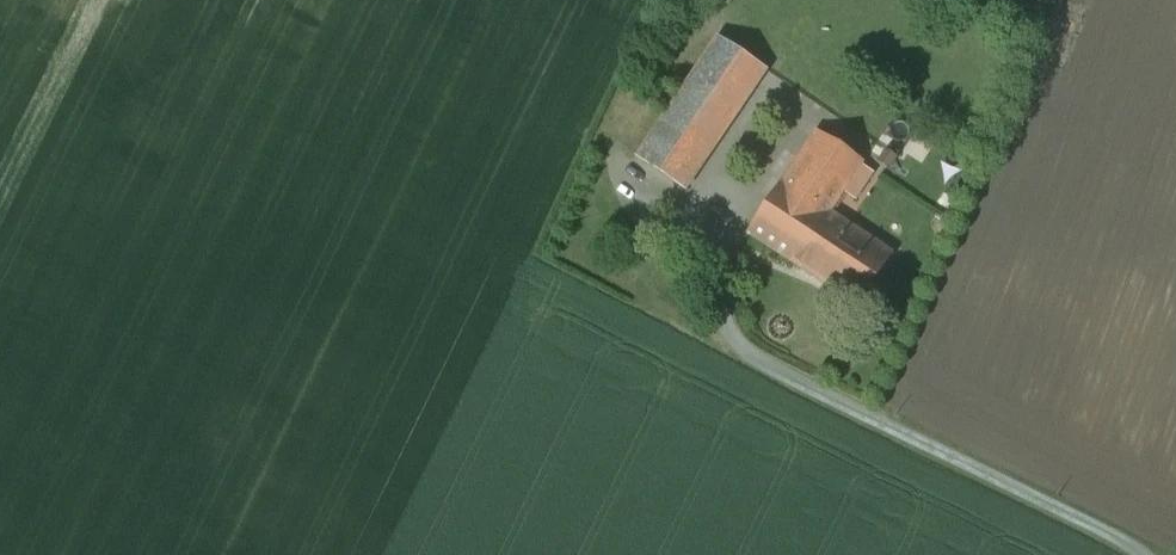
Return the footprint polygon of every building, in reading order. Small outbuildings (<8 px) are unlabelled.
[(766,69),(720,38),(639,160),(686,191),(766,69)] [(864,170),(814,136),(745,236),(856,313),(895,256),(834,213),(864,170)]
